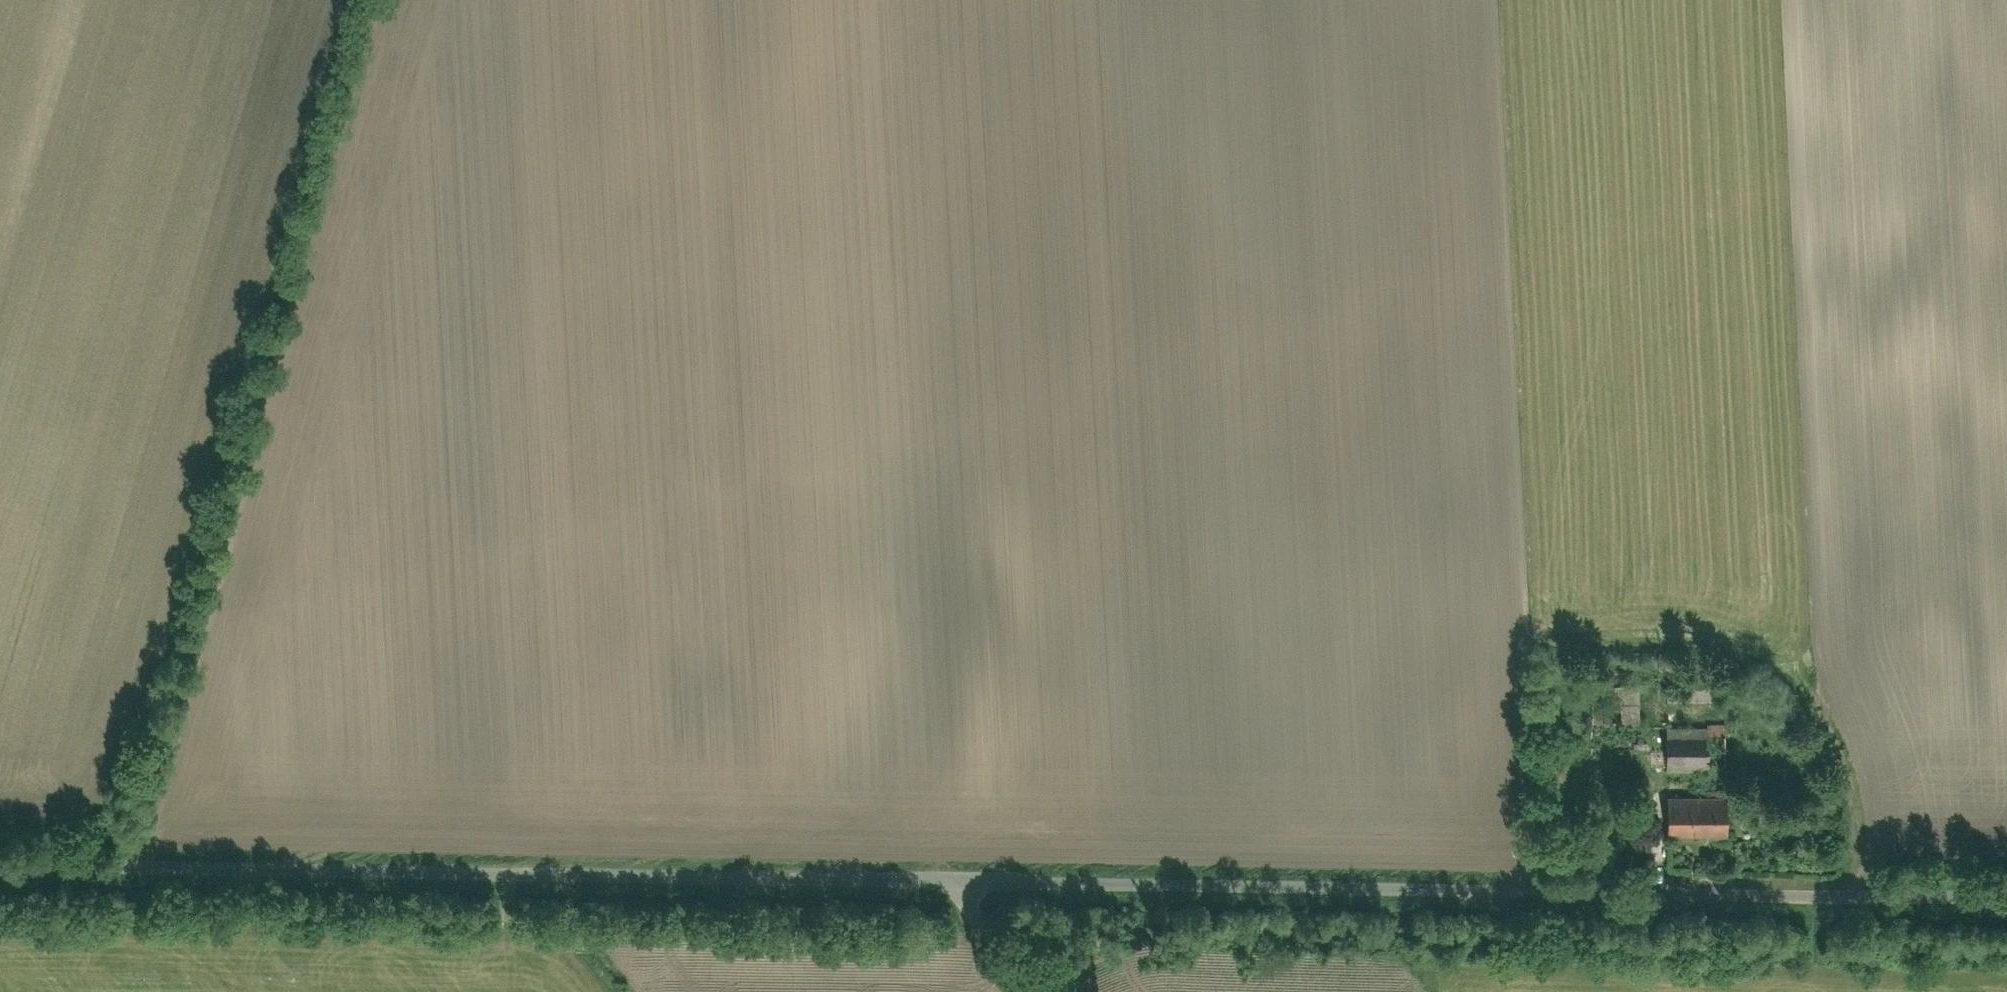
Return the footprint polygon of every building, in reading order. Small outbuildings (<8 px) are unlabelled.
[(1671,687),(1671,714),(1728,714),(1728,687),(1671,687)] [(1610,688),(1610,709),(1646,708),(1646,688),(1610,688)] [(1671,742),(1671,773),(1715,773),(1716,742),(1671,742)] [(1674,799),(1676,843),(1736,840),(1735,797),(1674,799)]
